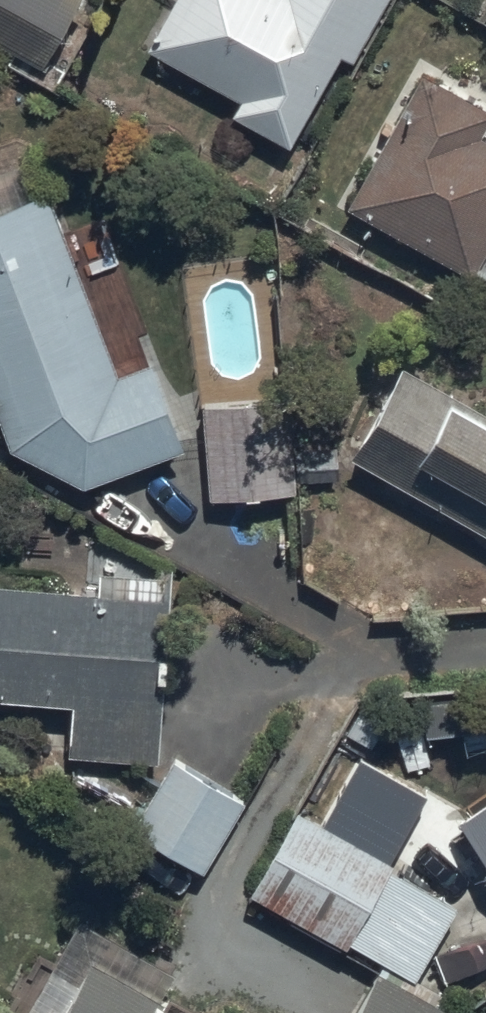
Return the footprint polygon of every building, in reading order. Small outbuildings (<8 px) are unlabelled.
[(39,68),(76,0),(0,0),(0,47),(39,68)] [(146,50),(239,102),(231,117),(289,149),(340,57),(351,62),(385,0),(174,0),(146,50)] [(343,209),(485,290),(485,142),(481,140),(485,131),(485,107),(422,70),(343,209)] [(0,211),(0,435),(6,450),(84,490),(181,452),(148,367),(117,379),(45,193),(0,211)] [(400,368),(349,462),(485,536),(485,411),(484,414),(400,368)] [(290,400),(200,408),(208,503),(298,496),(290,400)] [(70,706),(66,759),(156,766),(170,602),(0,588),(0,700),(70,706)] [(203,874),(244,805),(173,763),(132,832),(203,874)] [(323,828),(296,812),(247,898),(343,953),(348,944),(415,982),(455,911),(389,873),(429,802),(360,763),(323,828)] [(458,825),(485,866),(485,805),(458,825)] [(95,970),(88,967),(62,1012),(197,1012),(168,996),(179,978),(111,940),(95,970)] [(380,977),(358,1012),(440,1012),(380,977)]
